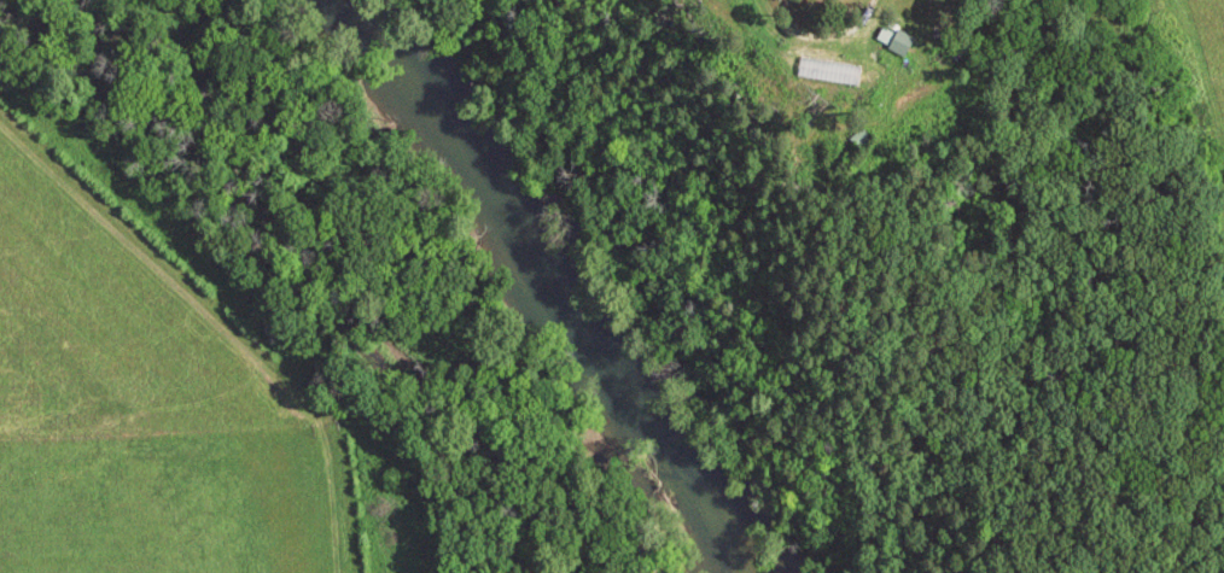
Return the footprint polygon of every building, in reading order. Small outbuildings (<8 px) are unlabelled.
[(912,56),(919,38),(888,25),(881,44),(912,56)]
